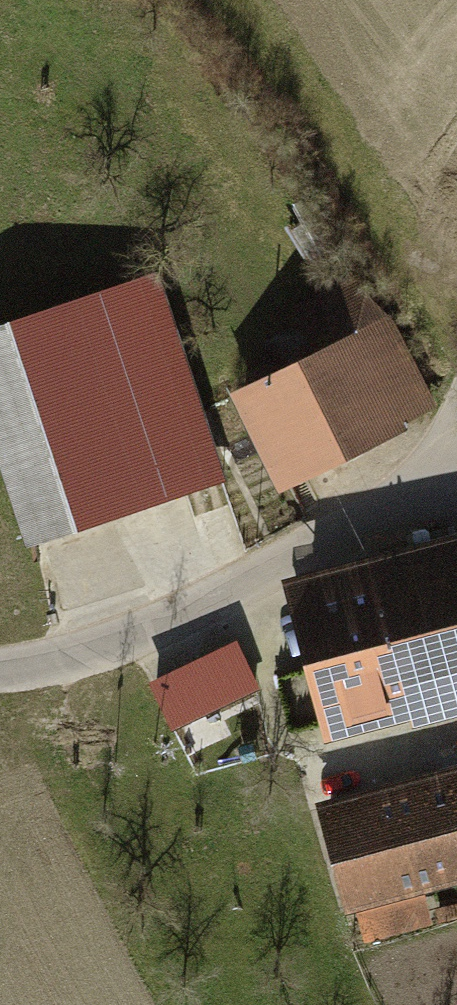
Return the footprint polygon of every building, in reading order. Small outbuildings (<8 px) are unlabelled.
[(224,398),(275,492),(430,410),(357,273),(289,309),(312,352),(224,398)] [(0,329),(0,439),(22,505),(34,538),(123,510),(57,310),(0,329)] [(297,581),(340,750),(456,721),(456,541),(297,581)] [(313,806),(350,942),(456,913),(456,767),(313,806)]
